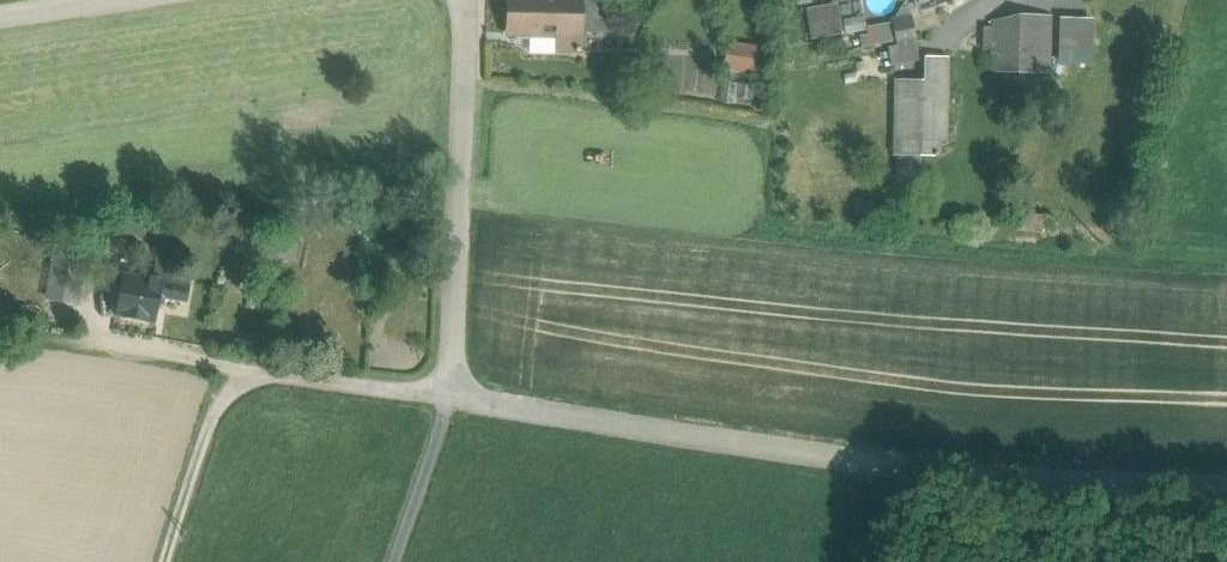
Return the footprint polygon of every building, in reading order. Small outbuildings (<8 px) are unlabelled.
[(509,33),(556,34),(556,48),(575,49),(576,49),(576,52),(580,52),(580,46),(580,31),(580,0),(510,0),(509,33)] [(580,31),(615,31),(615,0),(580,0),(580,31)] [(844,18),(846,33),(867,29),(865,15),(844,18)] [(893,18),(897,44),(916,41),(912,15),(893,18)] [(1096,46),(1097,16),(1063,16),(1062,45),(1096,46)] [(994,22),(993,70),(1015,71),(1017,23),(994,22)] [(1017,23),(1015,71),(1029,72),(1031,23),(1017,23)] [(509,47),(556,48),(556,34),(509,33),(509,47)] [(888,46),(891,62),(919,57),(916,41),(897,44),(888,46)] [(729,68),(751,70),(752,49),(730,47),(729,68)] [(924,78),(948,79),(948,55),(924,55),(924,78)] [(895,78),(894,140),(900,140),(939,141),(947,141),(948,79),(924,78),(895,78)] [(900,140),(899,154),(939,155),(939,141),(900,140)] [(1016,215),(1014,230),(1052,234),(1054,219),(1016,215)] [(70,248),(71,262),(104,260),(103,246),(70,248)] [(161,282),(123,275),(116,315),(154,322),(159,296),(161,282)] [(188,287),(161,282),(159,296),(186,301),(188,287)]
